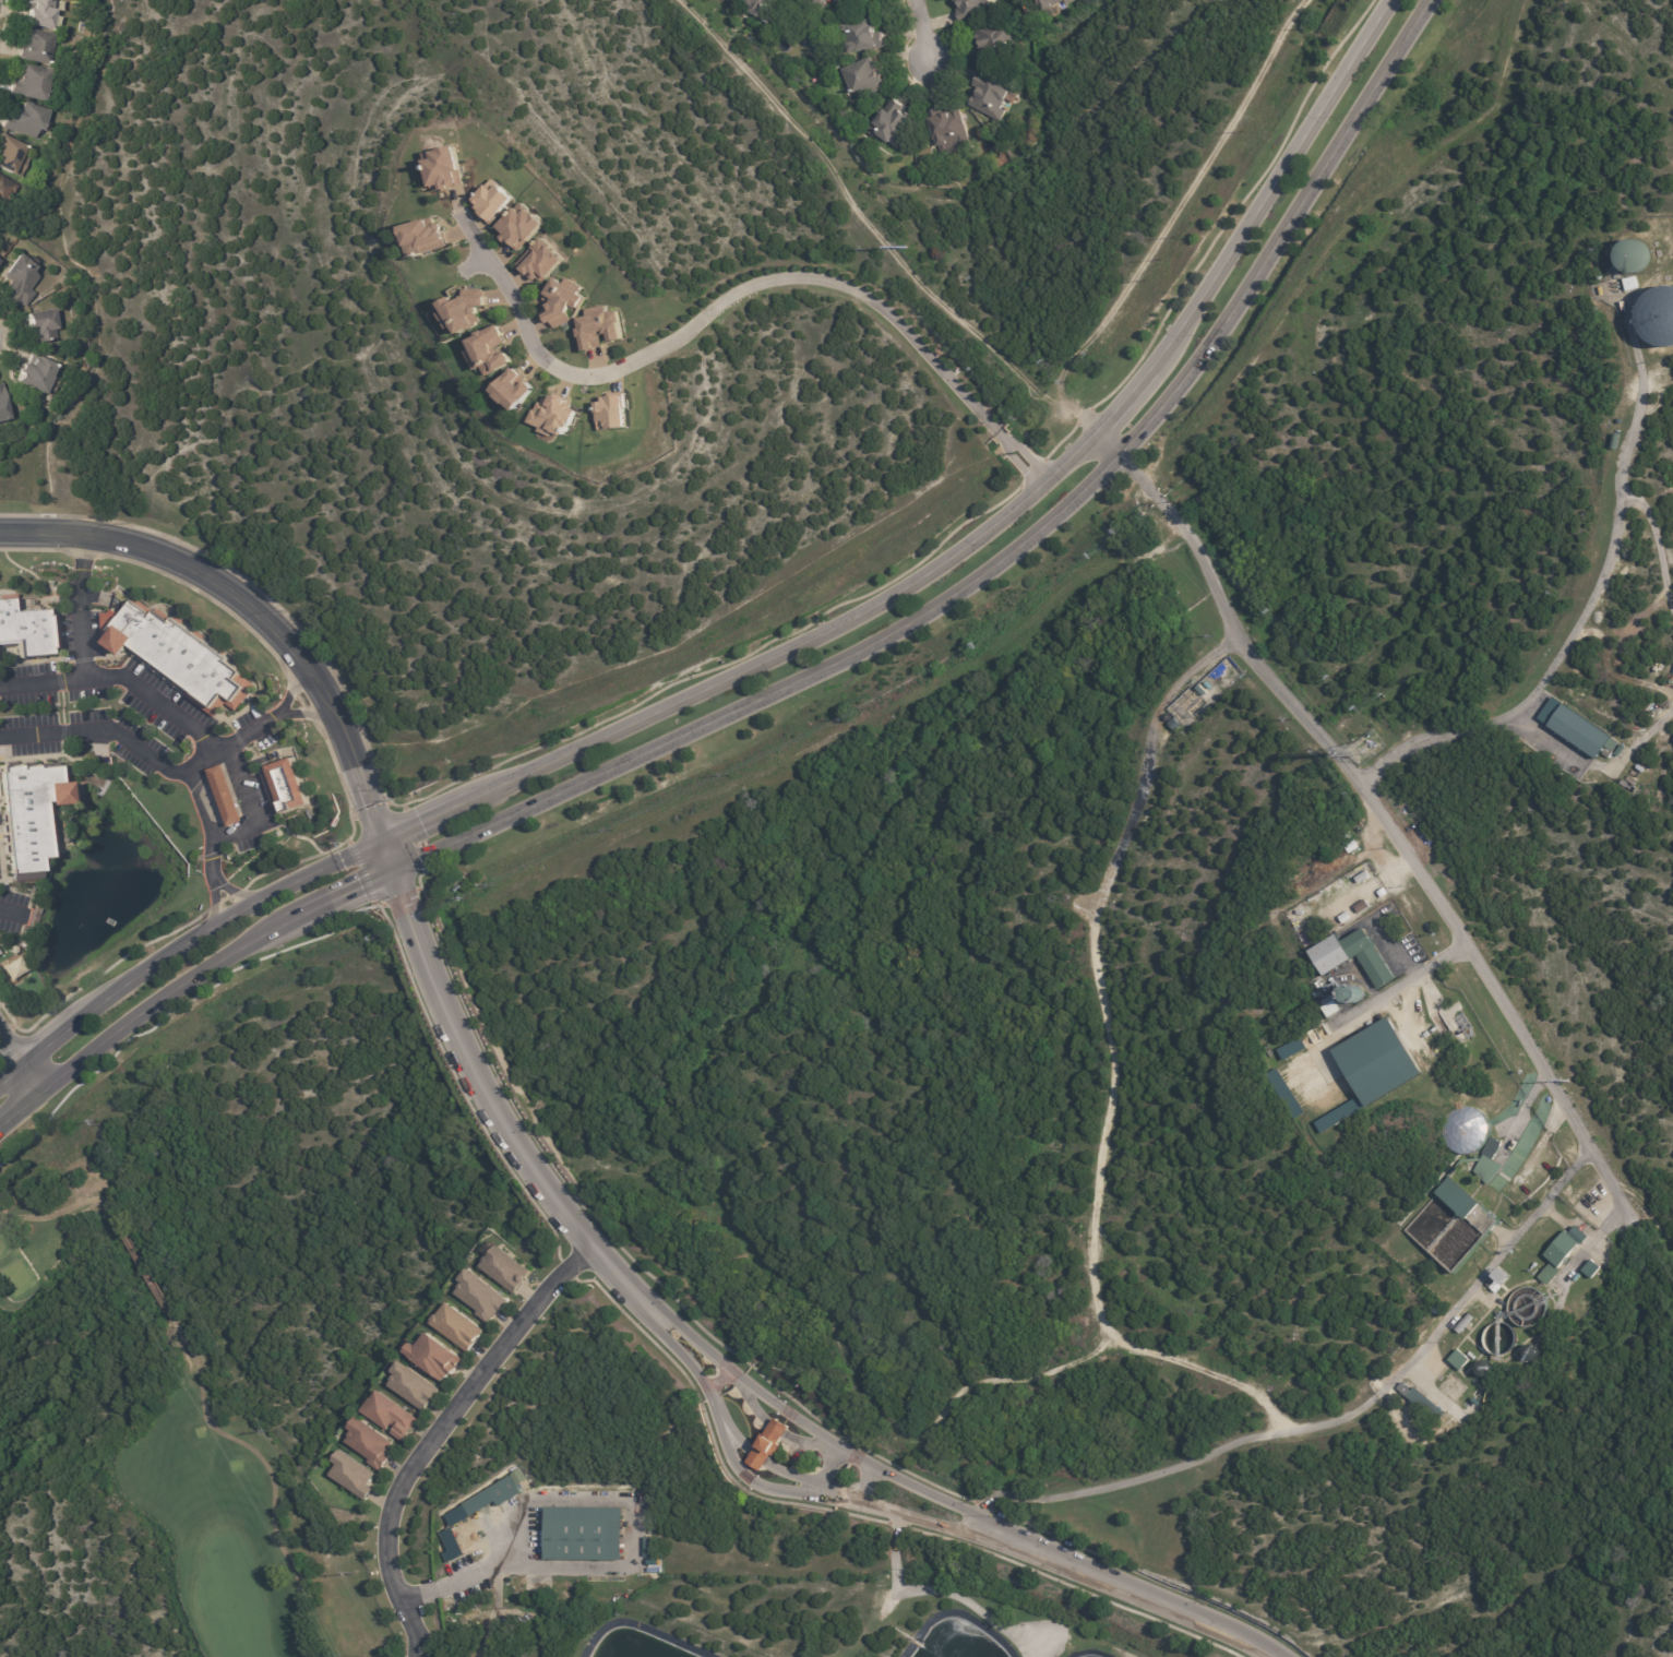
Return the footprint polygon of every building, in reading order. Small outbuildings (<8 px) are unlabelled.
[(38,2),(29,0),(56,0),(55,7),(60,8),(57,28),(31,23),(34,7),(37,8),(38,2)] [(751,11),(734,0),(775,0),(761,23),(748,15),(751,11)] [(955,5),(954,0),(987,0),(989,5),(992,4),(994,14),(991,15),(991,16),(960,25),(959,23),(956,11),(958,11),(956,5),(955,5)] [(1043,15),(1035,0),(1073,0),(1074,2),(1064,8),(1062,3),(1052,9),(1053,10),(1043,15)] [(873,36),(873,37),(880,35),(884,50),(855,58),(855,56),(847,58),(847,56),(840,57),(839,49),(846,47),(844,36),(838,37),(835,27),(871,19),(873,31),(872,32),(873,36)] [(1017,52),(980,64),(976,50),(978,49),(975,38),(977,37),(975,32),(1001,23),(1005,33),(1011,32),(1017,52)] [(60,34),(55,64),(25,59),(32,28),(60,34)] [(872,62),(880,82),(882,81),(885,88),(881,91),(882,92),(856,103),(853,96),(851,97),(843,74),(872,62)] [(14,92),(16,79),(25,80),(28,64),(58,70),(51,102),(28,97),(28,96),(13,94),(14,92)] [(987,78),(992,81),(990,84),(1003,91),(1003,92),(1017,99),(1014,106),(1006,103),(1005,106),(1004,105),(1001,111),(1005,114),(1000,124),(967,107),(976,91),(972,88),(980,74),(987,78)] [(49,107),(56,109),(48,130),(45,129),(44,132),(40,131),(38,138),(5,127),(10,112),(20,116),(22,107),(27,108),(29,100),(49,107)] [(904,111),(900,117),(904,120),(907,117),(913,122),(912,123),(918,127),(897,153),(891,146),(888,148),(875,138),(880,133),(873,128),(884,115),(883,114),(893,103),(904,111)] [(967,138),(969,146),(958,150),(957,145),(937,151),(935,144),(934,144),(929,123),(930,123),(928,115),(940,111),(942,119),(948,117),(948,115),(959,111),(967,138)] [(22,178),(0,167),(0,143),(4,134),(31,147),(27,156),(32,158),(22,178)] [(453,143),(463,183),(441,189),(440,183),(430,186),(425,159),(433,157),(431,150),(439,148),(439,146),(453,143)] [(10,207),(0,201),(0,173),(20,184),(21,182),(29,188),(26,194),(21,191),(10,207)] [(515,198),(493,179),(472,203),(493,222),(515,198)] [(516,250),(543,223),(534,212),(533,213),(526,206),(522,212),(515,205),(497,225),(503,231),(501,235),(516,250)] [(425,212),(426,216),(432,213),(434,218),(439,217),(447,241),(413,253),(401,220),(425,212)] [(540,282),(563,259),(541,236),(514,263),(525,274),(529,270),(540,282)] [(1618,272),(1647,272),(1646,242),(1617,243),(1618,272)] [(8,290),(0,286),(4,281),(0,278),(0,273),(17,250),(35,263),(29,272),(37,277),(27,290),(33,294),(22,308),(4,294),(8,290)] [(581,286),(566,277),(563,283),(553,277),(540,299),(546,302),(548,309),(540,312),(549,330),(571,319),(566,310),(571,303),(578,308),(585,297),(577,293),(581,286)] [(1639,288),(1639,289),(1627,293),(1624,281),(1636,277),(1639,288)] [(483,285),(482,300),(474,300),(481,311),(457,325),(440,298),(461,285),(483,285)] [(1647,286),(1635,337),(1672,346),(1672,292),(1647,286)] [(578,318),(581,327),(576,329),(578,336),(581,335),(584,349),(602,346),(600,335),(607,333),(609,341),(623,338),(617,308),(607,310),(605,305),(585,308),(587,315),(578,318)] [(31,325),(28,315),(55,311),(58,332),(53,332),(55,343),(37,345),(35,332),(32,332),(31,325)] [(495,320),(516,358),(488,372),(481,360),(475,363),(466,347),(471,344),(467,335),(495,320)] [(53,362),(57,365),(52,375),(53,377),(46,394),(27,386),(28,385),(20,382),(23,372),(20,371),(23,362),(25,363),(29,353),(41,358),(41,357),(53,362)] [(512,362),(534,385),(513,404),(492,382),(512,362)] [(12,421),(0,424),(0,386),(1,385),(12,421)] [(627,429),(625,394),(597,396),(599,430),(627,429)] [(528,426),(553,435),(554,433),(567,437),(578,406),(551,397),(549,403),(537,399),(528,426)] [(12,636),(14,663),(53,659),(48,607),(14,610),(13,598),(0,599),(0,637),(12,636)] [(132,599),(258,682),(240,710),(226,700),(214,717),(181,695),(184,690),(128,653),(106,639),(116,624),(132,599)] [(1200,684),(1208,692),(1205,696),(1196,688),(1200,684)] [(1618,743),(1626,749),(1620,759),(1614,755),(1610,761),(1603,756),(1599,763),(1550,729),(1550,728),(1546,726),(1549,722),(1553,724),(1565,706),(1613,740),(1618,743)] [(1182,725),(1175,731),(1169,725),(1175,718),(1182,725)] [(286,755),(308,800),(287,811),(264,768),(286,755)] [(3,869),(0,839),(0,767),(59,761),(62,798),(50,800),(52,850),(47,862),(3,869)] [(223,764),(242,823),(228,825),(213,770),(223,764)] [(1350,833),(1353,837),(1331,853),(1328,848),(1350,833)] [(1350,855),(1346,847),(1355,842),(1360,849),(1350,855)] [(1355,879),(1367,871),(1371,877),(1359,884),(1355,879)] [(1386,887),(1389,893),(1383,898),(1378,893),(1386,887)] [(1355,907),(1366,899),(1371,907),(1360,915),(1355,907)] [(1339,918),(1349,911),(1353,918),(1343,925),(1339,918)] [(1396,977),(1397,978),(1379,989),(1359,956),(1326,977),(1311,952),(1338,934),(1343,942),(1365,928),(1396,977)] [(1336,1001),(1342,1011),(1329,1020),(1323,1009),(1336,1000),(1336,1001)] [(1472,1030),(1473,1037),(1470,1039),(1456,1018),(1462,1015),(1472,1030)] [(1349,1074),(1335,1051),(1391,1017),(1424,1074),(1369,1108),(1349,1074)] [(1277,1050),(1283,1061),(1305,1048),(1299,1037),(1277,1050)] [(1264,1076),(1293,1120),(1304,1113),(1276,1068),(1264,1076)] [(1436,1125),(1458,1160),(1493,1137),(1470,1102),(1436,1125)] [(1498,1193),(1524,1161),(1530,1146),(1537,1137),(1540,1130),(1527,1124),(1520,1141),(1509,1155),(1507,1160),(1503,1165),(1493,1161),(1501,1143),(1488,1137),(1473,1173),(1498,1193)] [(1503,1143),(1504,1144),(1495,1161),(1506,1167),(1491,1187),(1474,1173),(1480,1163),(1462,1164),(1451,1178),(1484,1205),(1480,1209),(1481,1211),(1478,1216),(1475,1214),(1469,1221),(1436,1195),(1445,1183),(1443,1182),(1460,1159),(1482,1159),(1484,1156),(1483,1155),(1493,1137),(1503,1143)] [(1585,1232),(1591,1238),(1584,1247),(1581,1244),(1570,1257),(1572,1257),(1569,1260),(1572,1261),(1568,1265),(1566,1264),(1561,1271),(1562,1272),(1549,1287),(1538,1278),(1552,1263),(1544,1256),(1566,1231),(1570,1235),(1577,1227),(1585,1232)] [(495,1242),(530,1271),(523,1280),(524,1282),(514,1294),(478,1264),(482,1259),(481,1257),(485,1253),(486,1254),(487,1253),(481,1248),(488,1240),(493,1244),(495,1242)] [(1601,1268),(1602,1268),(1593,1280),(1582,1272),(1592,1260),(1601,1268)] [(452,1297),(493,1322),(508,1297),(468,1272),(452,1297)] [(1497,1295),(1486,1285),(1492,1279),(1502,1289),(1497,1295)] [(476,1336),(473,1339),(475,1342),(467,1351),(429,1321),(430,1319),(430,1316),(433,1312),(435,1312),(446,1299),(483,1330),(478,1336),(477,1335),(476,1336)] [(1475,1319),(1461,1335),(1456,1331),(1470,1314),(1475,1319)] [(462,1359),(456,1367),(455,1366),(450,1373),(447,1372),(442,1380),(430,1371),(429,1371),(402,1349),(409,1339),(415,1344),(426,1330),(463,1358),(462,1359)] [(1461,1371),(1460,1372),(1448,1360),(1458,1350),(1470,1361),(1461,1371)] [(433,1396),(423,1408),(426,1409),(423,1411),(385,1383),(390,1379),(389,1376),(392,1372),(394,1373),(389,1369),(397,1358),(439,1388),(433,1396)] [(1446,1415),(1447,1415),(1437,1426),(1420,1410),(1418,1412),(1410,1406),(1412,1403),(1408,1398),(1417,1388),(1446,1415)] [(388,1433),(402,1442),(418,1418),(376,1390),(361,1413),(389,1432),(388,1433)] [(1481,1403),(1483,1405),(1480,1409),(1473,1403),(1477,1398),(1481,1403)] [(385,1452),(385,1453),(390,1456),(379,1470),(366,1462),(367,1458),(343,1440),(346,1435),(346,1433),(348,1429),(345,1427),(355,1415),(392,1442),(387,1449),(387,1450),(385,1452)] [(787,1430),(778,1443),(780,1445),(774,1456),(770,1455),(761,1470),(746,1462),(757,1444),(755,1443),(762,1433),(763,1434),(765,1432),(775,1417),(789,1427),(787,1430)] [(369,1481),(368,1483),(373,1487),(365,1500),(328,1475),(335,1464),(330,1459),(338,1449),(373,1474),(370,1478),(370,1479),(369,1481)] [(522,1492),(499,1505),(497,1501),(471,1516),(464,1504),(512,1476),(522,1492)] [(623,1560),(546,1559),(547,1506),(623,1507),(623,1560)] [(648,1557),(645,1557),(645,1546),(642,1546),(642,1540),(645,1540),(645,1537),(652,1537),(650,1557),(648,1557)] [(530,1548),(543,1548),(543,1560),(530,1559),(530,1548)]
